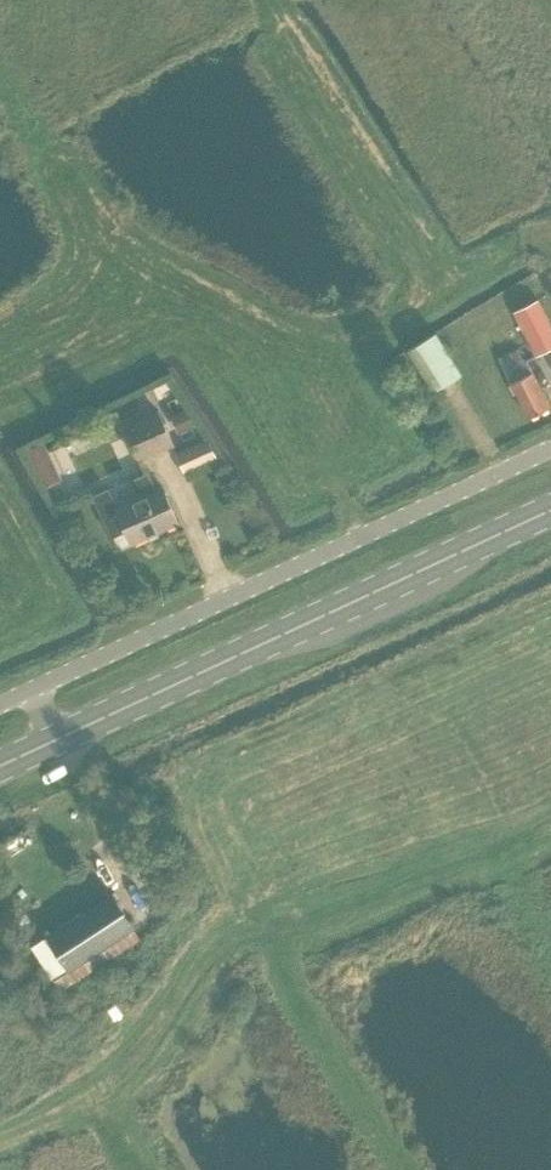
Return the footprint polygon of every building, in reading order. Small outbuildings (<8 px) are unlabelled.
[(533,371),(528,360),(550,349),(550,322),(539,299),(516,313),(515,311),(512,313),(503,297),(470,317),(479,333),(512,316),(524,338),(515,343),(519,349),(500,358),(512,382),(533,371)] [(433,392),(462,375),(436,332),(407,350),(433,392)] [(533,371),(512,382),(529,417),(550,406),(533,371)] [(122,424),(148,416),(144,401),(118,409),(122,424)] [(174,443),(160,412),(126,427),(140,458),(174,443)] [(177,453),(187,473),(219,459),(210,438),(177,453)] [(57,479),(74,474),(66,444),(48,449),(57,479)] [(127,530),(132,543),(180,522),(164,486),(156,490),(148,472),(131,480),(139,498),(117,507),(108,488),(94,495),(113,536),(127,530)] [(134,927),(113,894),(49,935),(70,968),(134,927)]
